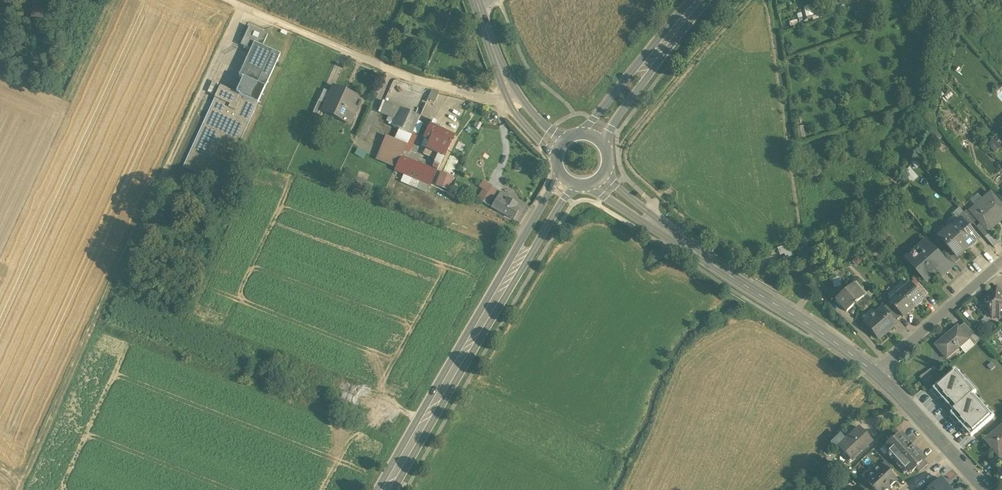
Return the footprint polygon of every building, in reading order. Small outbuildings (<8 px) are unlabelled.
[(272,52),(262,47),(268,35),(249,26),(240,45),(251,50),(239,76),(243,78),(236,93),(219,86),(214,98),(229,105),(228,108),(235,111),(239,104),(236,102),(239,96),(257,105),(280,55),(272,51),(272,52)] [(217,84),(212,81),(207,92),(212,95),(217,84)] [(358,97),(334,86),(327,103),(323,112),(346,122),(358,97)] [(431,90),(427,99),(434,101),(438,92),(431,90)] [(221,183),(248,125),(257,105),(239,96),(236,102),(239,104),(235,111),(228,108),(229,105),(214,98),(209,109),(183,165),(221,183)] [(319,100),(313,113),(321,116),(323,112),(327,103),(319,100)] [(411,135),(419,116),(400,107),(383,101),(378,112),(395,119),(392,126),(411,135)] [(440,131),(434,127),(437,123),(433,121),(425,138),(434,142),(430,150),(439,154),(443,156),(453,137),(440,131)] [(803,127),(795,128),(797,139),(805,137),(803,127)] [(401,156),(407,144),(388,136),(382,148),(401,156)] [(987,144),(995,152),(1001,147),(993,139),(987,144)] [(439,166),(443,156),(439,154),(434,163),(439,166)] [(436,171),(401,156),(394,171),(419,181),(428,185),(429,186),(436,171)] [(912,182),(918,177),(911,168),(905,173),(912,182)] [(454,176),(441,171),(436,186),(449,191),(454,176)] [(356,177),(352,185),(369,193),(373,184),(356,177)] [(920,178),(914,184),(919,191),(926,185),(920,178)] [(483,180),(480,187),(483,189),(477,198),(488,204),(497,188),(483,180)] [(428,185),(419,181),(416,189),(425,193),(428,185)] [(517,205),(508,199),(509,197),(501,192),(497,199),(501,201),(496,210),(513,220),(519,211),(515,208),(517,205)] [(982,201),(984,203),(972,213),(981,224),(977,228),(982,233),(986,229),(989,232),(1001,220),(1001,205),(991,193),(982,201)] [(964,213),(973,224),(976,222),(966,211),(964,213)] [(962,221),(969,228),(973,224),(964,213),(959,217),(962,221)] [(962,221),(958,224),(958,227),(959,227),(953,232),(968,249),(979,239),(969,228),(962,221)] [(953,232),(950,229),(940,238),(951,250),(958,258),(959,257),(968,249),(953,232)] [(986,229),(982,233),(985,238),(991,233),(989,232),(986,229)] [(991,233),(985,238),(994,247),(999,243),(991,233)] [(942,258),(927,241),(907,259),(925,279),(940,266),(937,263),(942,258)] [(958,258),(951,250),(946,254),(955,264),(960,259),(959,257),(958,258)] [(955,264),(946,254),(942,258),(937,263),(940,266),(945,272),(955,264)] [(911,284),(901,293),(914,308),(924,299),(924,298),(914,288),(911,284)] [(928,294),(919,284),(914,288),(924,298),(928,294)] [(852,286),(835,300),(846,313),(856,304),(863,298),(852,286)] [(997,287),(979,303),(984,309),(993,310),(996,313),(995,314),(999,319),(1001,316),(1001,293),(997,287)] [(901,293),(891,302),(893,305),(902,316),(904,317),(914,308),(901,293)] [(863,298),(856,304),(859,308),(870,300),(866,295),(863,298)] [(902,316),(893,305),(889,310),(896,318),(898,320),(902,316)] [(889,310),(887,308),(883,312),(892,322),(896,318),(889,310)] [(881,310),(873,317),(872,316),(870,318),(872,320),(868,324),(866,323),(865,323),(879,339),(890,329),(889,328),(893,324),(892,322),(883,312),(881,310)] [(975,334),(965,323),(959,328),(969,339),(975,334)] [(958,326),(936,345),(947,358),(969,339),(959,328),(958,326)] [(925,373),(919,377),(925,384),(930,380),(939,373),(934,367),(925,373)] [(933,389),(954,412),(974,394),(976,392),(956,369),(933,389)] [(993,416),(974,394),(954,412),(951,414),(971,436),(993,416)] [(845,440),(838,447),(839,447),(852,461),(872,442),(858,427),(845,440)] [(986,440),(999,456),(1001,454),(1001,427),(986,440)] [(895,429),(886,437),(890,441),(891,441),(898,435),(899,433),(895,429)] [(841,435),(832,444),(836,449),(839,447),(838,447),(845,440),(841,435)] [(922,461),(912,450),(913,449),(909,445),(908,446),(898,435),(891,441),(890,441),(886,444),(886,445),(885,447),(889,451),(888,452),(904,470),(905,469),(909,473),(911,472),(912,472),(916,469),(915,468),(922,461)] [(999,456),(991,462),(995,467),(1001,461),(1001,454),(999,456)] [(922,461),(915,468),(916,469),(919,472),(928,464),(924,460),(922,461)] [(893,470),(885,461),(880,465),(889,474),(893,470)] [(880,465),(872,473),(888,489),(896,481),(889,474),(880,465)] [(872,473),(865,480),(869,485),(874,489),(887,489),(888,489),(872,473)] [(928,489),(948,489),(950,488),(942,478),(933,486),(928,489)] [(933,486),(929,481),(919,489),(928,489),(933,486)]
